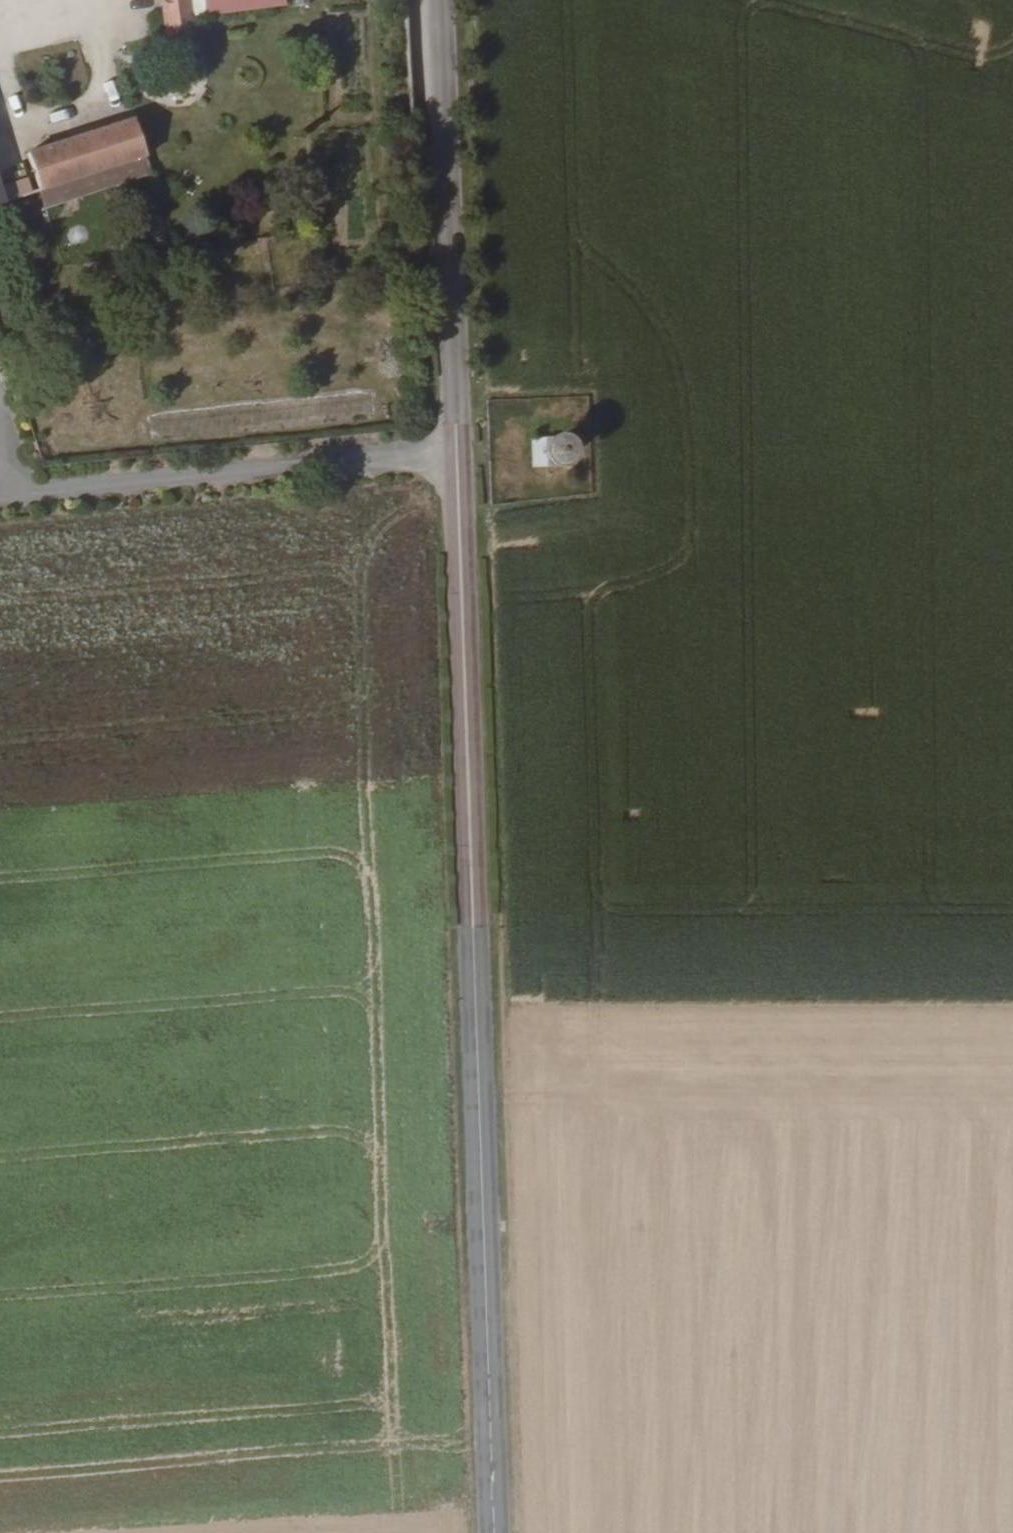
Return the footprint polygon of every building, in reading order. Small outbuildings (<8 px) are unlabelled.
[(162,44),(188,42),(186,18),(291,10),(290,0),(159,0),(162,44)] [(55,13),(53,7),(40,13),(42,18),(55,13)] [(23,159),(33,195),(139,160),(129,125),(23,159)] [(554,467),(554,437),(534,437),(534,468),(554,467)]
